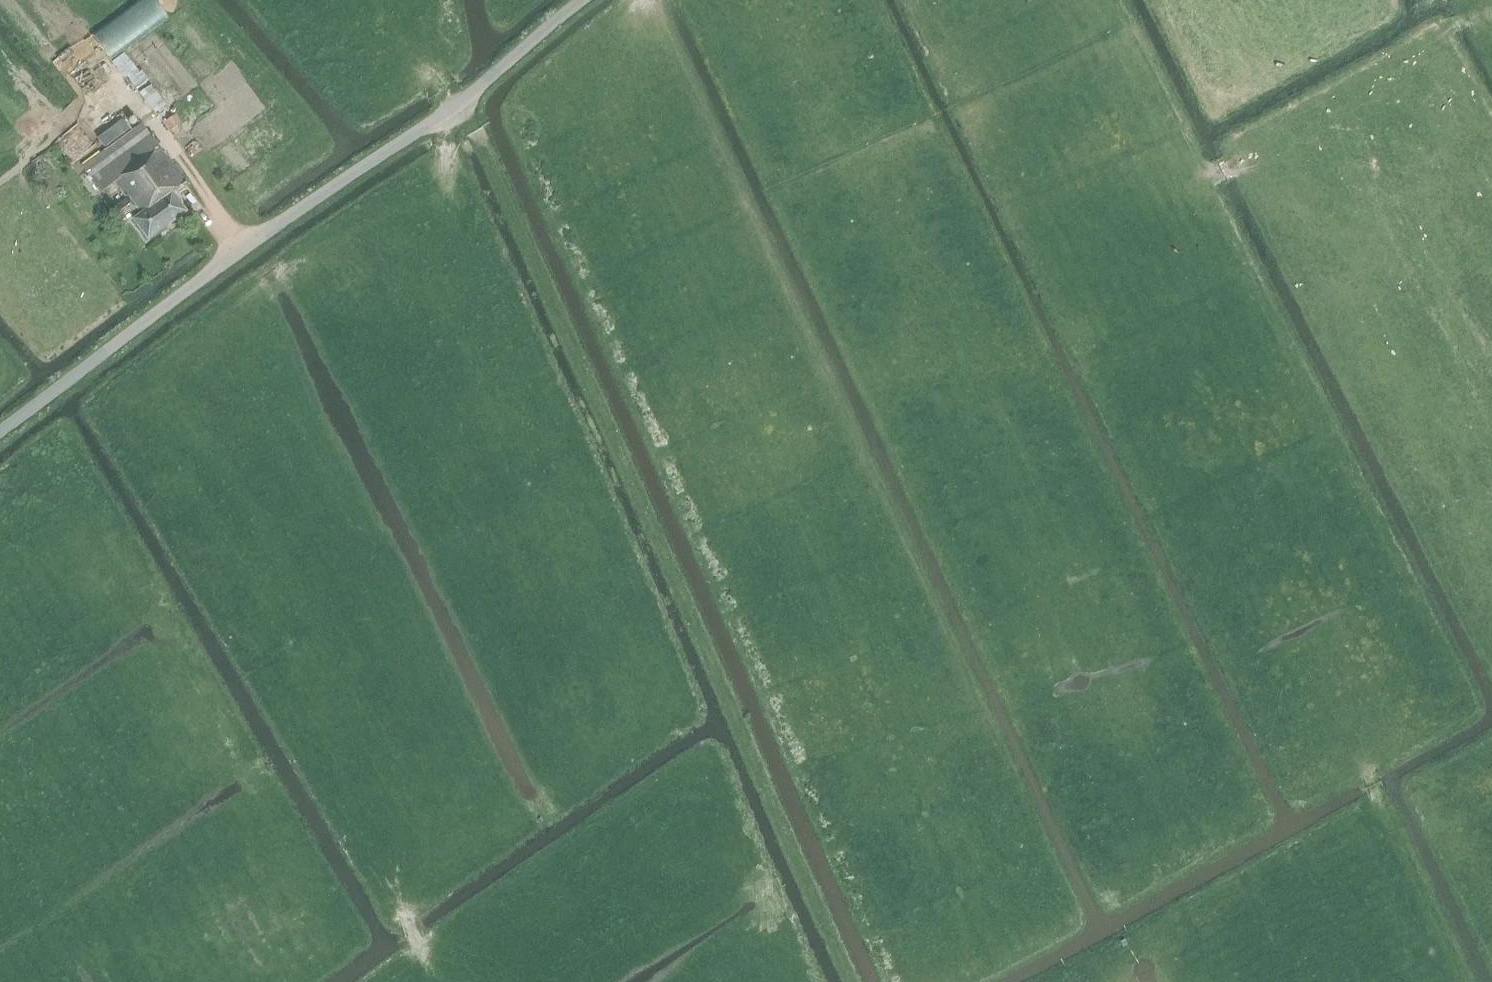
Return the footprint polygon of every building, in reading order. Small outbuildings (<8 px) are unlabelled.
[(172,14),(161,0),(141,0),(96,35),(114,59),(172,14)] [(150,84),(139,93),(156,114),(167,106),(150,84)] [(181,122),(175,114),(164,122),(170,130),(181,122)] [(135,220),(148,238),(185,212),(172,193),(185,183),(142,123),(83,166),(102,192),(115,183),(127,199),(114,209),(122,219),(138,208),(142,214),(135,220)]
